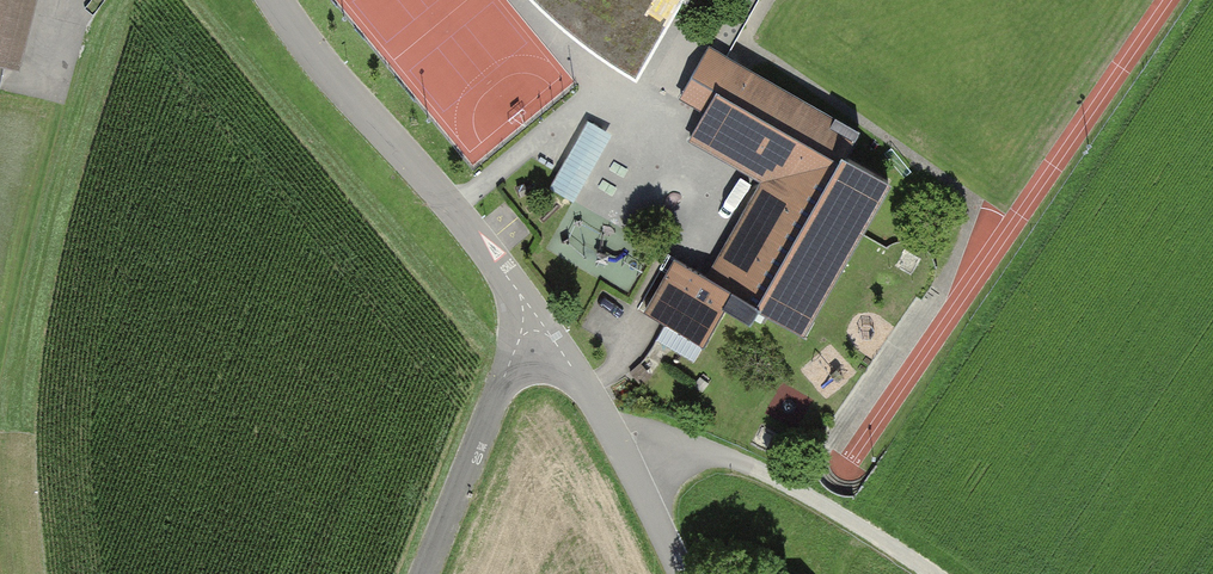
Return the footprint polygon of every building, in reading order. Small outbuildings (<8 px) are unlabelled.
[(20,75),(36,0),(0,0),(0,70),(20,75)] [(560,8),(557,14),(579,27),(582,21),(603,33),(595,47),(636,71),(678,0),(546,0),(560,8)] [(833,158),(722,96),(694,145),(760,182),(712,269),(757,294),(833,158)] [(579,200),(614,132),(588,118),(553,187),(579,200)] [(757,313),(807,339),(866,230),(892,181),(842,154),(757,313)] [(736,294),(676,262),(644,320),(704,353),(736,294)]
